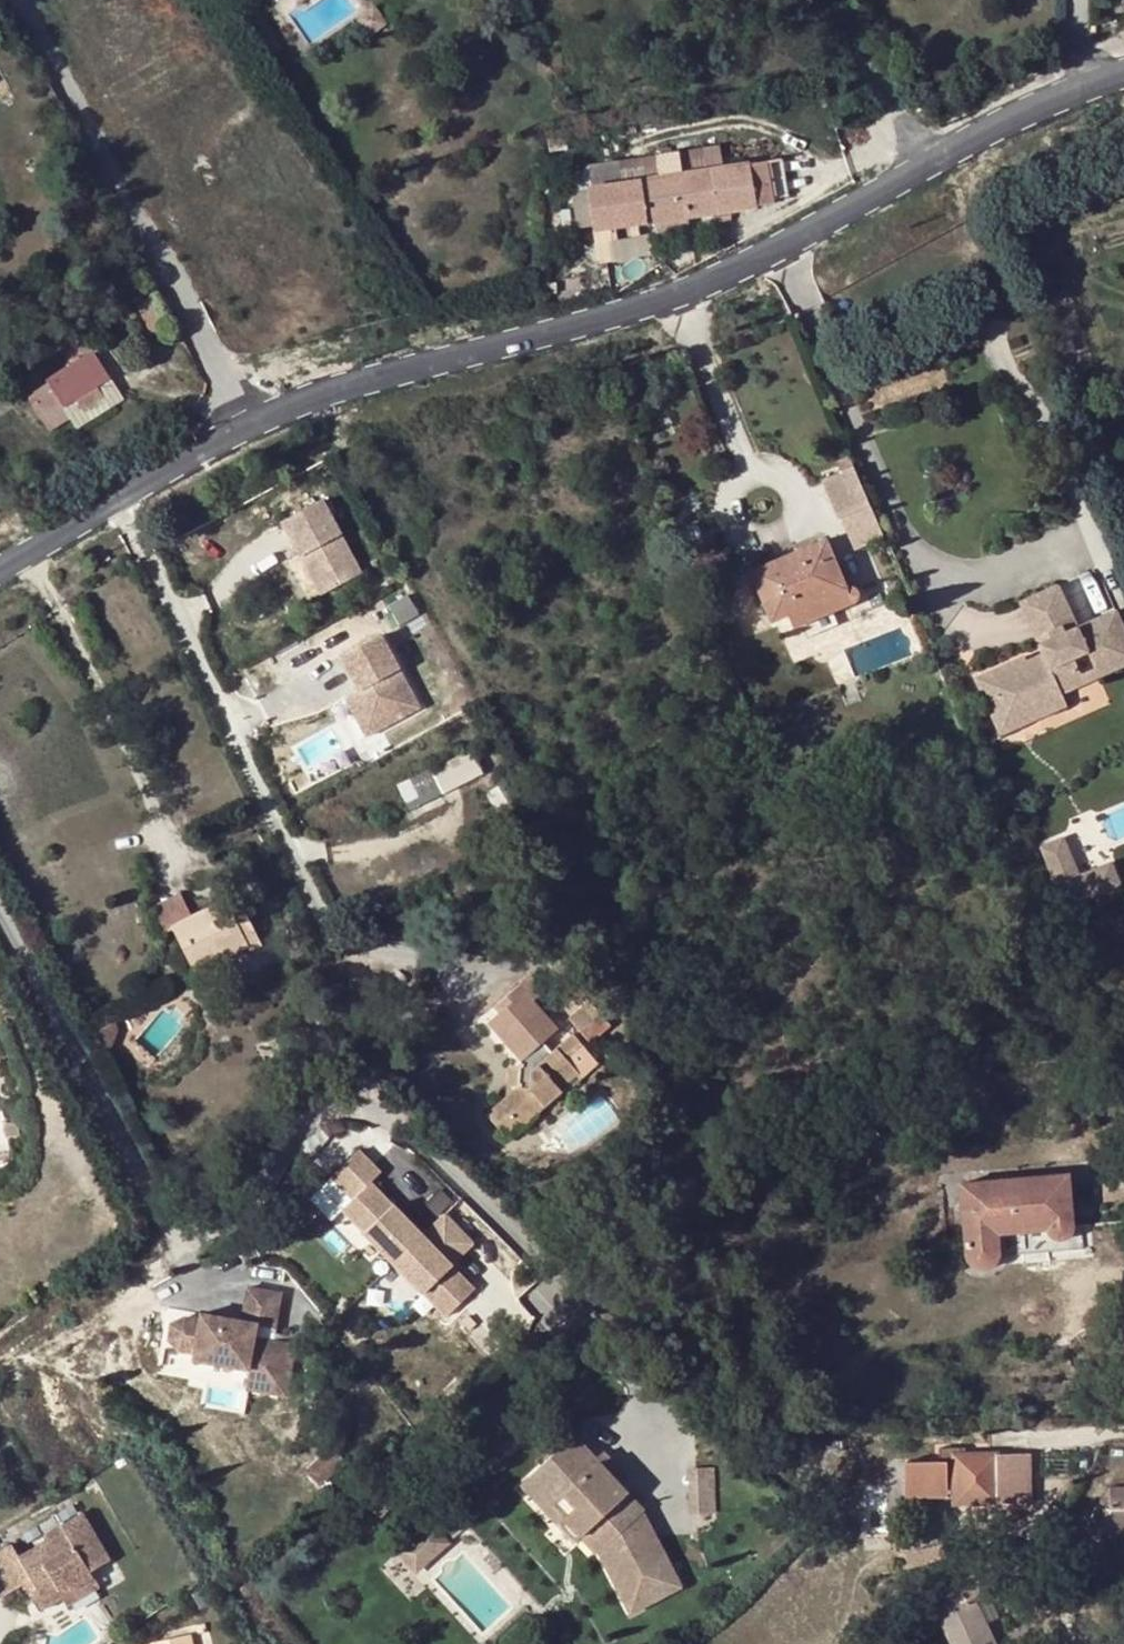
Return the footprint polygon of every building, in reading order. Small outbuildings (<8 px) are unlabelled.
[(355,18),(370,38),(388,24),(375,5),(355,18)] [(719,147),(679,153),(683,175),(683,176),(723,170),(719,147)] [(683,175),(679,153),(590,166),(594,189),(683,175)] [(723,170),(683,176),(690,218),(757,209),(755,202),(785,198),(780,162),(723,170)] [(683,176),(683,175),(594,189),(573,192),(579,228),(595,226),(601,266),(615,264),(610,230),(690,218),(683,176)] [(1072,336),(1056,341),(1060,355),(1076,350),(1072,336)] [(97,388),(108,381),(94,357),(47,384),(49,387),(30,398),(51,431),(69,420),(63,409),(76,401),(81,409),(102,396),(97,388)] [(69,420),(51,431),(57,441),(121,401),(108,381),(97,388),(102,396),(81,409),(76,401),(63,409),(69,420)] [(854,467),(821,481),(838,520),(870,506),(854,467)] [(282,521),(321,595),(363,573),(323,499),(282,521)] [(827,539),(818,543),(837,591),(847,587),(827,539)] [(773,623),(789,616),(827,599),(833,613),(854,605),(859,602),(860,601),(861,596),(859,590),(852,586),(849,586),(847,587),(837,591),(818,543),(752,572),(773,623)] [(1020,601),(1043,653),(1028,660),(1025,656),(976,678),(986,701),(996,697),(998,702),(1001,701),(1009,718),(1063,694),(1062,693),(1049,664),(1063,657),(1073,680),(1123,657),(1123,627),(1116,610),(1078,627),(1058,584),(1020,601)] [(827,599),(789,616),(794,630),(833,613),(827,599)] [(384,633),(345,654),(362,687),(383,727),(422,706),(384,633)] [(1062,693),(1123,665),(1123,657),(1073,680),(1063,657),(1049,664),(1062,693)] [(348,695),(368,735),(383,727),(362,687),(348,695)] [(996,697),(986,701),(1000,734),(1067,705),(1063,694),(1009,718),(1001,701),(998,702),(996,697)] [(473,755),(425,780),(434,798),(482,774),(473,755)] [(425,780),(401,792),(410,810),(434,798),(425,780)] [(1063,837),(1041,846),(1066,907),(1121,885),(1111,862),(1079,875),(1063,837)] [(166,932),(172,928),(194,917),(184,897),(157,911),(166,932)] [(194,917),(172,928),(195,972),(248,945),(232,913),(226,901),(194,917)] [(232,913),(248,945),(251,951),(262,945),(243,908),(232,913)] [(506,1096),(486,1113),(505,1135),(520,1123),(522,1127),(562,1092),(559,1089),(577,1073),(570,1065),(587,1050),(573,1033),(551,1051),(543,1042),(559,1029),(534,1000),(545,991),(532,975),(494,1006),(501,1013),(488,1024),(511,1050),(506,1096)] [(588,1000),(569,1018),(591,1043),(611,1025),(588,1000)] [(103,1037),(113,1037),(116,1019),(110,1013),(94,1022),(103,1037)] [(395,1264),(423,1236),(371,1182),(380,1173),(359,1151),(332,1176),(353,1199),(342,1209),(395,1264)] [(1071,1174),(960,1184),(965,1255),(967,1261),(972,1267),(976,1269),(981,1270),(987,1270),(994,1267),(997,1264),(1002,1258),(1002,1252),(1000,1235),(1046,1231),(1048,1237),(1052,1238),(1053,1240),(1057,1241),(1061,1241),(1065,1241),(1070,1238),(1072,1237),(1075,1231),(1075,1227),(1071,1174)] [(473,1244),(446,1215),(423,1236),(395,1264),(446,1318),(475,1290),(451,1265),(473,1244)] [(171,1324),(168,1339),(179,1350),(195,1353),(194,1359),(249,1369),(246,1388),(286,1395),(295,1344),(273,1340),(281,1292),(248,1287),(242,1320),(202,1313),(201,1320),(185,1317),(171,1324)] [(575,1435),(539,1468),(576,1507),(598,1553),(599,1552),(632,1613),(682,1588),(643,1512),(645,1510),(615,1477),(596,1457),(575,1435)] [(989,1455),(961,1456),(961,1447),(938,1447),(938,1461),(904,1462),(905,1498),(954,1497),(954,1505),(1031,1503),(1030,1454),(989,1455)] [(335,1449),(308,1472),(320,1487),(348,1464),(335,1449)] [(605,1450),(596,1457),(615,1477),(623,1470),(605,1450)] [(767,1454),(759,1466),(769,1472),(777,1459),(767,1454)] [(715,1466),(687,1467),(688,1514),(716,1513),(715,1466)] [(539,1468),(521,1484),(557,1522),(576,1507),(539,1468)] [(1115,1539),(1123,1516),(1123,1490),(1110,1490),(1110,1511),(1095,1511),(1088,1528),(1115,1539)] [(63,1599),(59,1592),(70,1585),(73,1590),(94,1578),(91,1571),(112,1560),(83,1513),(45,1535),(48,1540),(18,1556),(12,1545),(0,1552),(0,1597),(1,1598),(25,1584),(42,1611),(63,1599)] [(1115,1539),(1122,1542),(1123,1539),(1123,1516),(1115,1539)] [(430,1519),(394,1552),(416,1575),(452,1542),(430,1519)] [(988,1622),(976,1598),(987,1593),(996,1588),(987,1568),(944,1586),(952,1607),(941,1611),(945,1621),(939,1624),(949,1643),(997,1643),(988,1622)] [(59,1592),(63,1599),(68,1607),(101,1588),(94,1578),(73,1590),(70,1585),(59,1592)] [(998,1618),(987,1593),(976,1598),(988,1622),(998,1618)] [(191,1634),(150,1643),(193,1643),(191,1634)]
